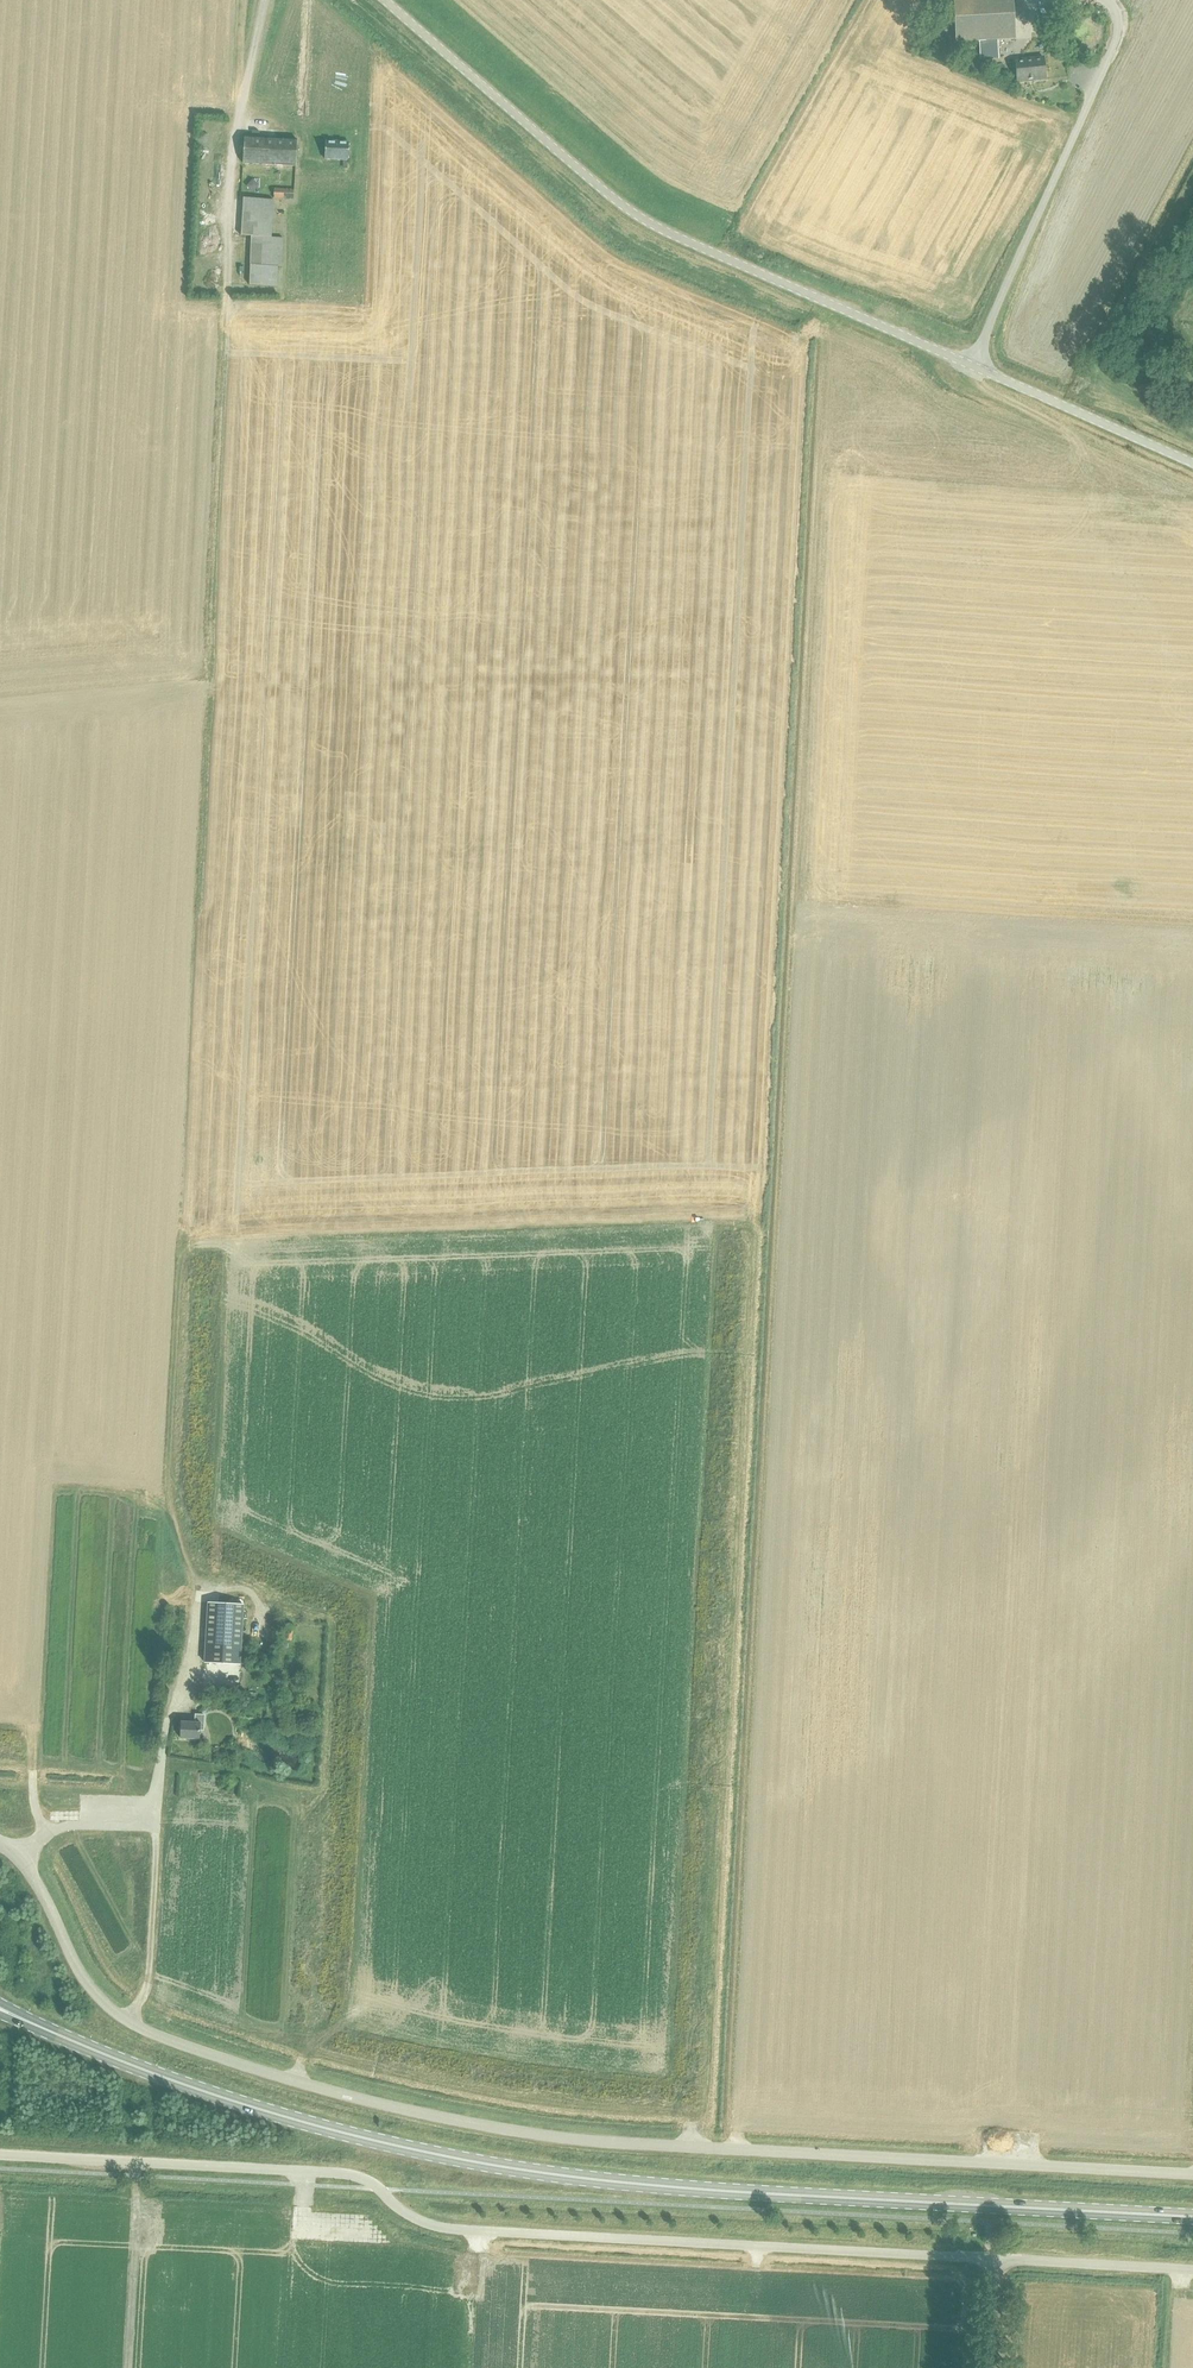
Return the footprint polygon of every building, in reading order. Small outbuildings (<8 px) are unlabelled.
[(955,42),(978,41),(979,56),(996,55),(995,40),(1015,39),(1012,0),(952,0),(955,42)] [(1015,60),(1017,82),(1046,79),(1044,57),(1015,60)] [(249,137),(290,139),(290,124),(287,124),(287,131),(259,130),(260,123),(250,122),(249,137)] [(195,135),(194,148),(206,149),(207,135),(195,135)] [(243,163),(296,166),(297,140),(245,137),(243,163)] [(345,169),(348,170),(349,143),(326,142),(325,159),(346,160),(345,169)] [(273,198),(294,199),(294,190),(274,189),(273,198)] [(243,198),(241,235),(251,236),(248,285),(276,286),(277,266),(282,266),(283,238),(271,238),(274,200),(243,198)] [(244,1600),(244,1605),(208,1603),(205,1662),(240,1664),(243,1621),(247,1621),(248,1616),(250,1616),(251,1601),(244,1600)] [(281,1641),(292,1642),(293,1625),(282,1625),(281,1641)] [(204,1730),(204,1715),(195,1714),(195,1722),(181,1721),(180,1738),(200,1739),(200,1729),(204,1730)]
